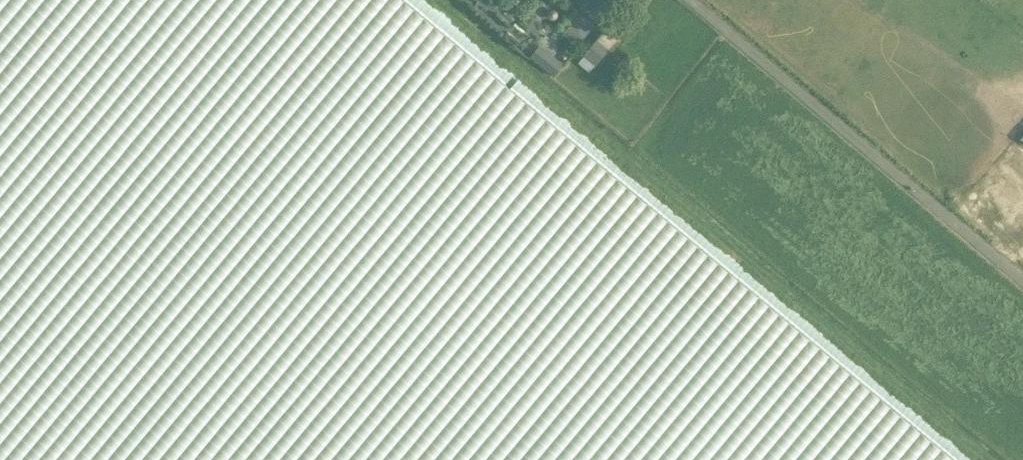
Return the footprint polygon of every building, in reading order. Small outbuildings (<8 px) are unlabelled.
[(431,0),(0,0),(0,459),(982,459),(431,0)] [(592,71),(609,48),(597,39),(580,61),(592,71)]
